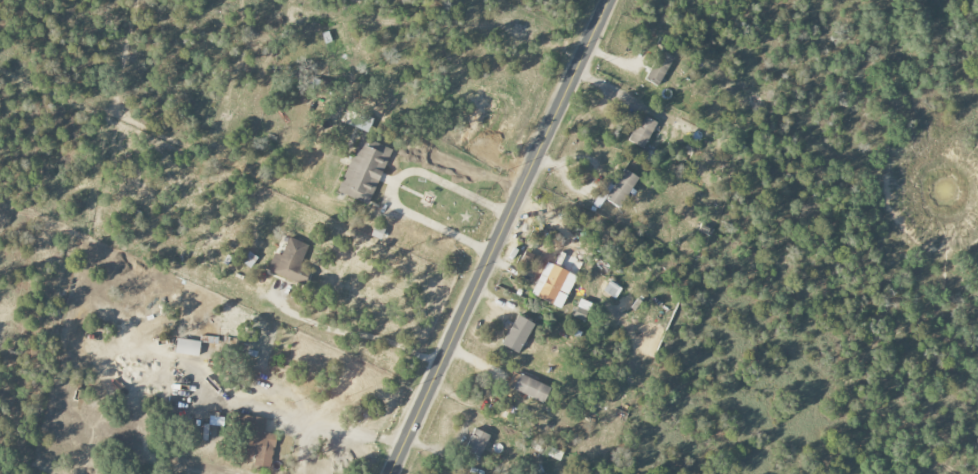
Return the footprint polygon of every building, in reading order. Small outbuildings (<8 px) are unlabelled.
[(658,86),(674,57),(660,49),(644,79),(658,86)] [(629,142),(645,148),(656,121),(640,115),(629,142)] [(391,149),(360,137),(337,193),(369,206),(391,149)] [(605,199),(620,208),(638,177),(624,169),(613,186),(606,182),(592,205),(599,209),(605,199)] [(370,236),(381,240),(385,230),(375,226),(370,236)] [(310,246),(289,237),(281,255),(275,253),(267,271),(294,283),(310,246)] [(561,309),(577,276),(546,262),(531,295),(561,309)] [(616,299),(622,289),(609,281),(603,292),(616,299)] [(572,318),(585,323),(593,304),(580,299),(572,318)] [(533,323),(516,315),(503,346),(520,354),(533,323)] [(199,356),(200,340),(176,339),(175,354),(199,356)] [(506,388),(545,402),(551,387),(512,372),(506,388)] [(254,466),(272,468),(275,434),(264,433),(266,418),(248,416),(245,458),(254,458),(254,466)] [(481,456),(489,435),(473,429),(465,451),(481,456)] [(546,456),(560,461),(563,451),(549,447),(546,456)]
